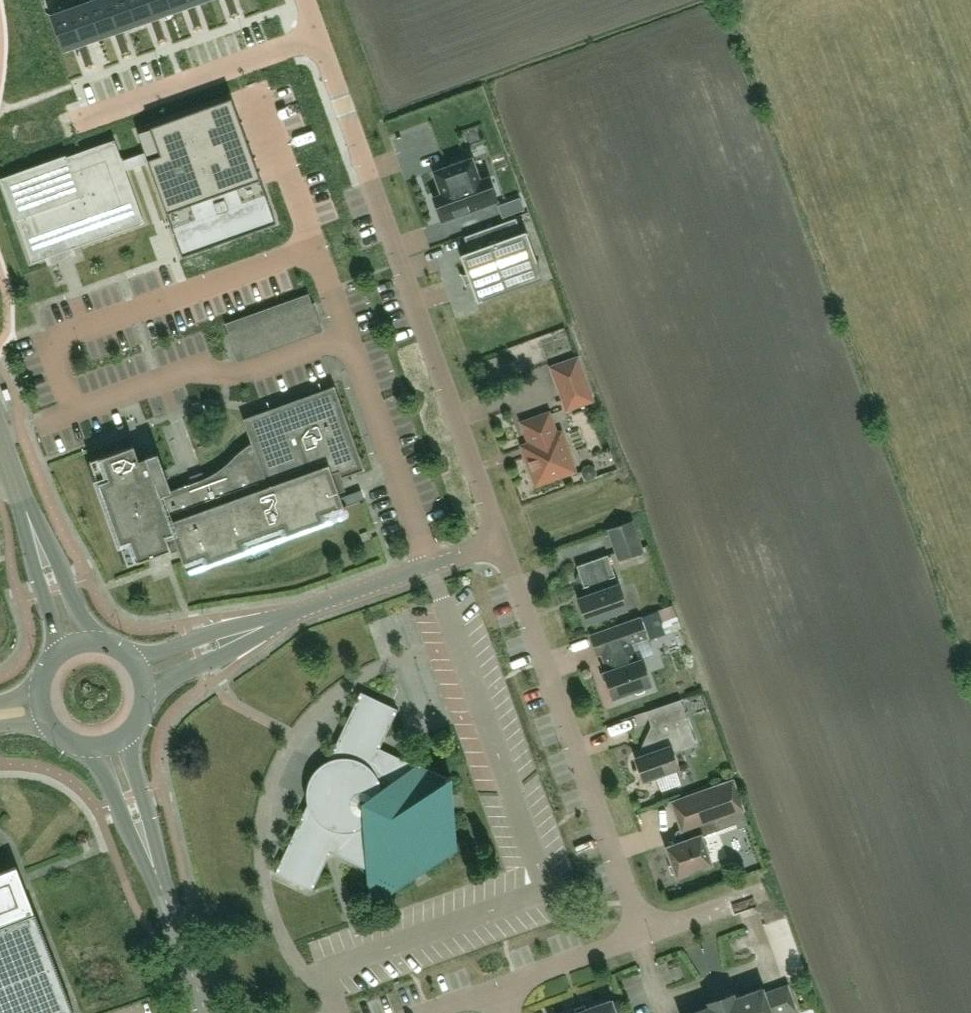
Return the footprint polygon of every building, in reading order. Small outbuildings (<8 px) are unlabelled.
[(87,1),(100,37),(114,32),(118,31),(107,0),(91,0),(87,1)] [(118,31),(122,29),(136,24),(128,0),(107,0),(118,31)] [(136,24),(150,19),(155,18),(148,0),(128,0),(136,24)] [(155,18),(159,16),(173,11),(169,0),(148,0),(155,18)] [(173,11),(187,6),(191,5),(189,0),(169,0),(173,11)] [(87,1),(69,8),(82,44),(86,42),(100,37),(87,1)] [(235,1),(227,4),(230,15),(239,12),(235,1)] [(191,5),(187,6),(191,17),(199,14),(195,3),(191,5)] [(69,8),(50,15),(63,51),(78,45),(82,44),(69,8)] [(199,14),(191,17),(194,28),(202,25),(199,14)] [(155,18),(150,19),(154,30),(162,27),(159,16),(155,18)] [(162,27),(154,30),(158,41),(166,38),(162,27)] [(118,31),(114,32),(118,43),(126,40),(122,29),(118,31)] [(126,40),(118,43),(122,54),(130,51),(126,40)] [(82,44),(78,45),(82,56),(90,53),(86,42),(82,44)] [(90,53),(82,56),(86,67),(94,64),(90,53)] [(145,152),(122,160),(126,169),(148,161),(182,257),(277,223),(232,97),(137,131),(145,152)] [(115,139),(2,179),(32,262),(145,222),(115,139)] [(442,221),(497,201),(488,177),(480,180),(472,157),(434,171),(442,194),(434,197),(442,221)] [(520,197),(498,205),(502,217),(525,209),(520,197)] [(463,274),(466,284),(470,283),(477,302),(543,278),(526,231),(521,232),(516,218),(464,236),(470,251),(460,254),(467,273),(463,274)] [(309,293),(225,323),(230,336),(313,306),(309,293)] [(578,395),(581,404),(593,400),(578,358),(553,367),(564,399),(578,395)] [(138,458),(133,444),(90,460),(127,564),(147,557),(171,549),(169,544),(175,541),(182,561),(186,571),(244,550),(267,542),(347,513),(341,499),(332,473),(338,471),(341,478),(356,472),(365,469),(335,385),(317,392),(311,394),(243,418),(252,442),(243,448),(238,452),(233,457),(228,462),(223,467),(217,471),(211,474),(205,477),(202,471),(190,476),(192,482),(184,485),(171,490),(167,478),(164,470),(157,451),(138,458)] [(578,395),(564,399),(567,409),(581,404),(578,395)] [(531,444),(524,447),(537,484),(574,470),(561,433),(556,435),(549,414),(524,423),(531,444)] [(584,466),(581,472),(584,478),(589,480),(595,478),(597,472),(595,466),(589,464),(584,466)] [(366,496),(363,487),(349,492),(352,501),(366,496)] [(632,521),(609,529),(619,559),(643,551),(632,521)] [(608,555),(577,566),(576,580),(584,587),(586,586),(589,594),(578,598),(586,622),(611,614),(617,616),(619,611),(627,608),(618,584),(617,585),(614,576),(615,576),(608,555)] [(642,616),(649,641),(665,636),(661,621),(676,617),(673,607),(642,616)] [(640,617),(591,635),(598,655),(601,653),(608,670),(604,672),(613,698),(633,691),(637,694),(644,691),(646,687),(651,685),(641,658),(638,660),(632,643),(647,637),(640,617)] [(398,709),(361,691),(275,872),(312,890),(331,851),(366,868),(369,896),(379,901),(457,847),(451,774),(447,777),(417,763),(415,764),(379,748),(398,709)] [(643,755),(635,758),(643,780),(651,778),(659,782),(663,773),(678,768),(673,751),(675,751),(682,737),(676,721),(687,717),(680,699),(647,711),(652,726),(655,727),(651,737),(646,739),(648,744),(643,755)] [(617,734),(639,726),(634,712),(612,721),(617,734)] [(733,780),(673,802),(683,830),(678,832),(675,840),(676,844),(667,847),(677,876),(711,863),(701,836),(720,829),(717,818),(732,813),(738,828),(749,824),(733,780)] [(43,935),(35,915),(16,866),(0,872),(0,1012),(73,1012),(43,935)] [(764,927),(769,941),(792,933),(787,919),(764,927)] [(743,995),(750,1012),(789,1012),(796,1010),(787,985),(764,993),(762,988),(743,995)] [(743,995),(701,1010),(702,1012),(750,1012),(743,995)] [(574,1012),(616,1012),(611,1000),(587,1009),(585,1004),(574,1008),(576,1012),(574,1012)]
